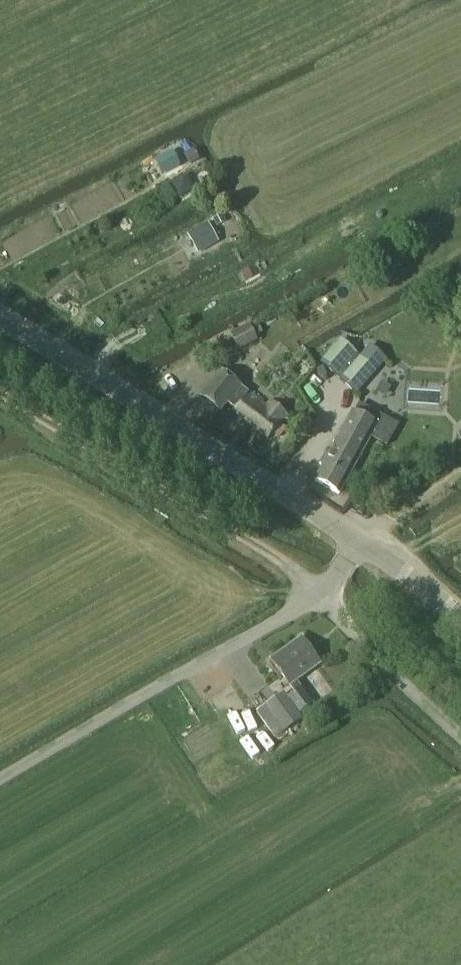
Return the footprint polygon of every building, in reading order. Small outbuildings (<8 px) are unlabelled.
[(184,169),(173,149),(153,160),(164,180),(184,169)] [(199,163),(193,152),(183,157),(188,169),(199,163)] [(195,192),(186,175),(170,184),(180,201),(195,192)] [(210,218),(213,226),(223,221),(219,214),(210,218)] [(218,243),(208,224),(188,236),(198,254),(218,243)] [(191,307),(195,315),(200,312),(196,304),(191,307)] [(231,336),(232,339),(239,352),(258,342),(251,326),(231,336)] [(320,364),(339,380),(360,355),(341,339),(320,364)] [(357,395),(378,371),(360,355),(339,380),(357,395)] [(248,393),(248,392),(241,386),(222,371),(201,397),(220,412),(226,404),(234,411),(244,399),(249,394),(248,393)] [(249,391),(248,392),(248,393),(249,394),(244,399),(234,411),(232,413),(267,440),(284,419),(286,421),(290,416),(270,400),(266,404),(249,391)] [(352,412),(315,481),(340,494),(377,425),(352,412)] [(287,649),(305,675),(321,664),(302,638),(287,649)] [(294,693),(288,698),(300,715),(313,705),(297,681),(305,675),(287,649),(271,660),(290,686),(294,693)] [(299,715),(300,715),(288,698),(284,692),(256,711),(274,740),(302,720),(299,715)]
